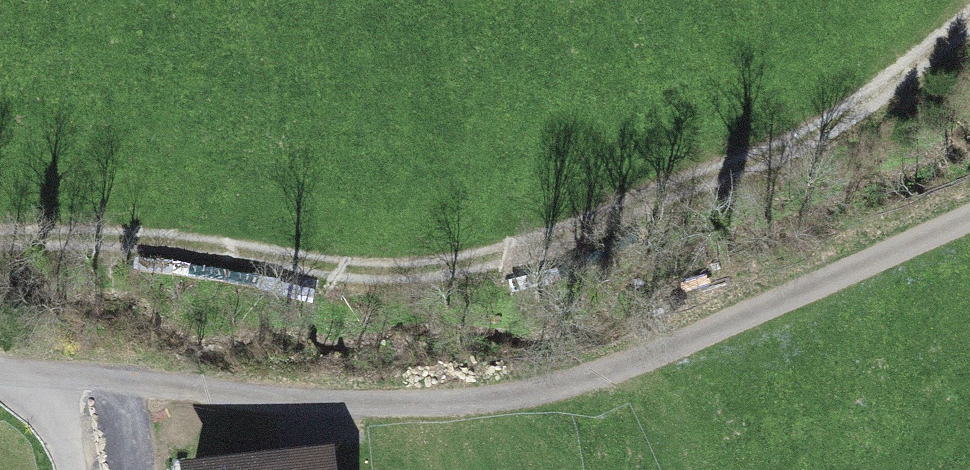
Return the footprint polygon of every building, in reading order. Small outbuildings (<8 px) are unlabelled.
[(328,460),(250,469),(330,469),(328,460)]
